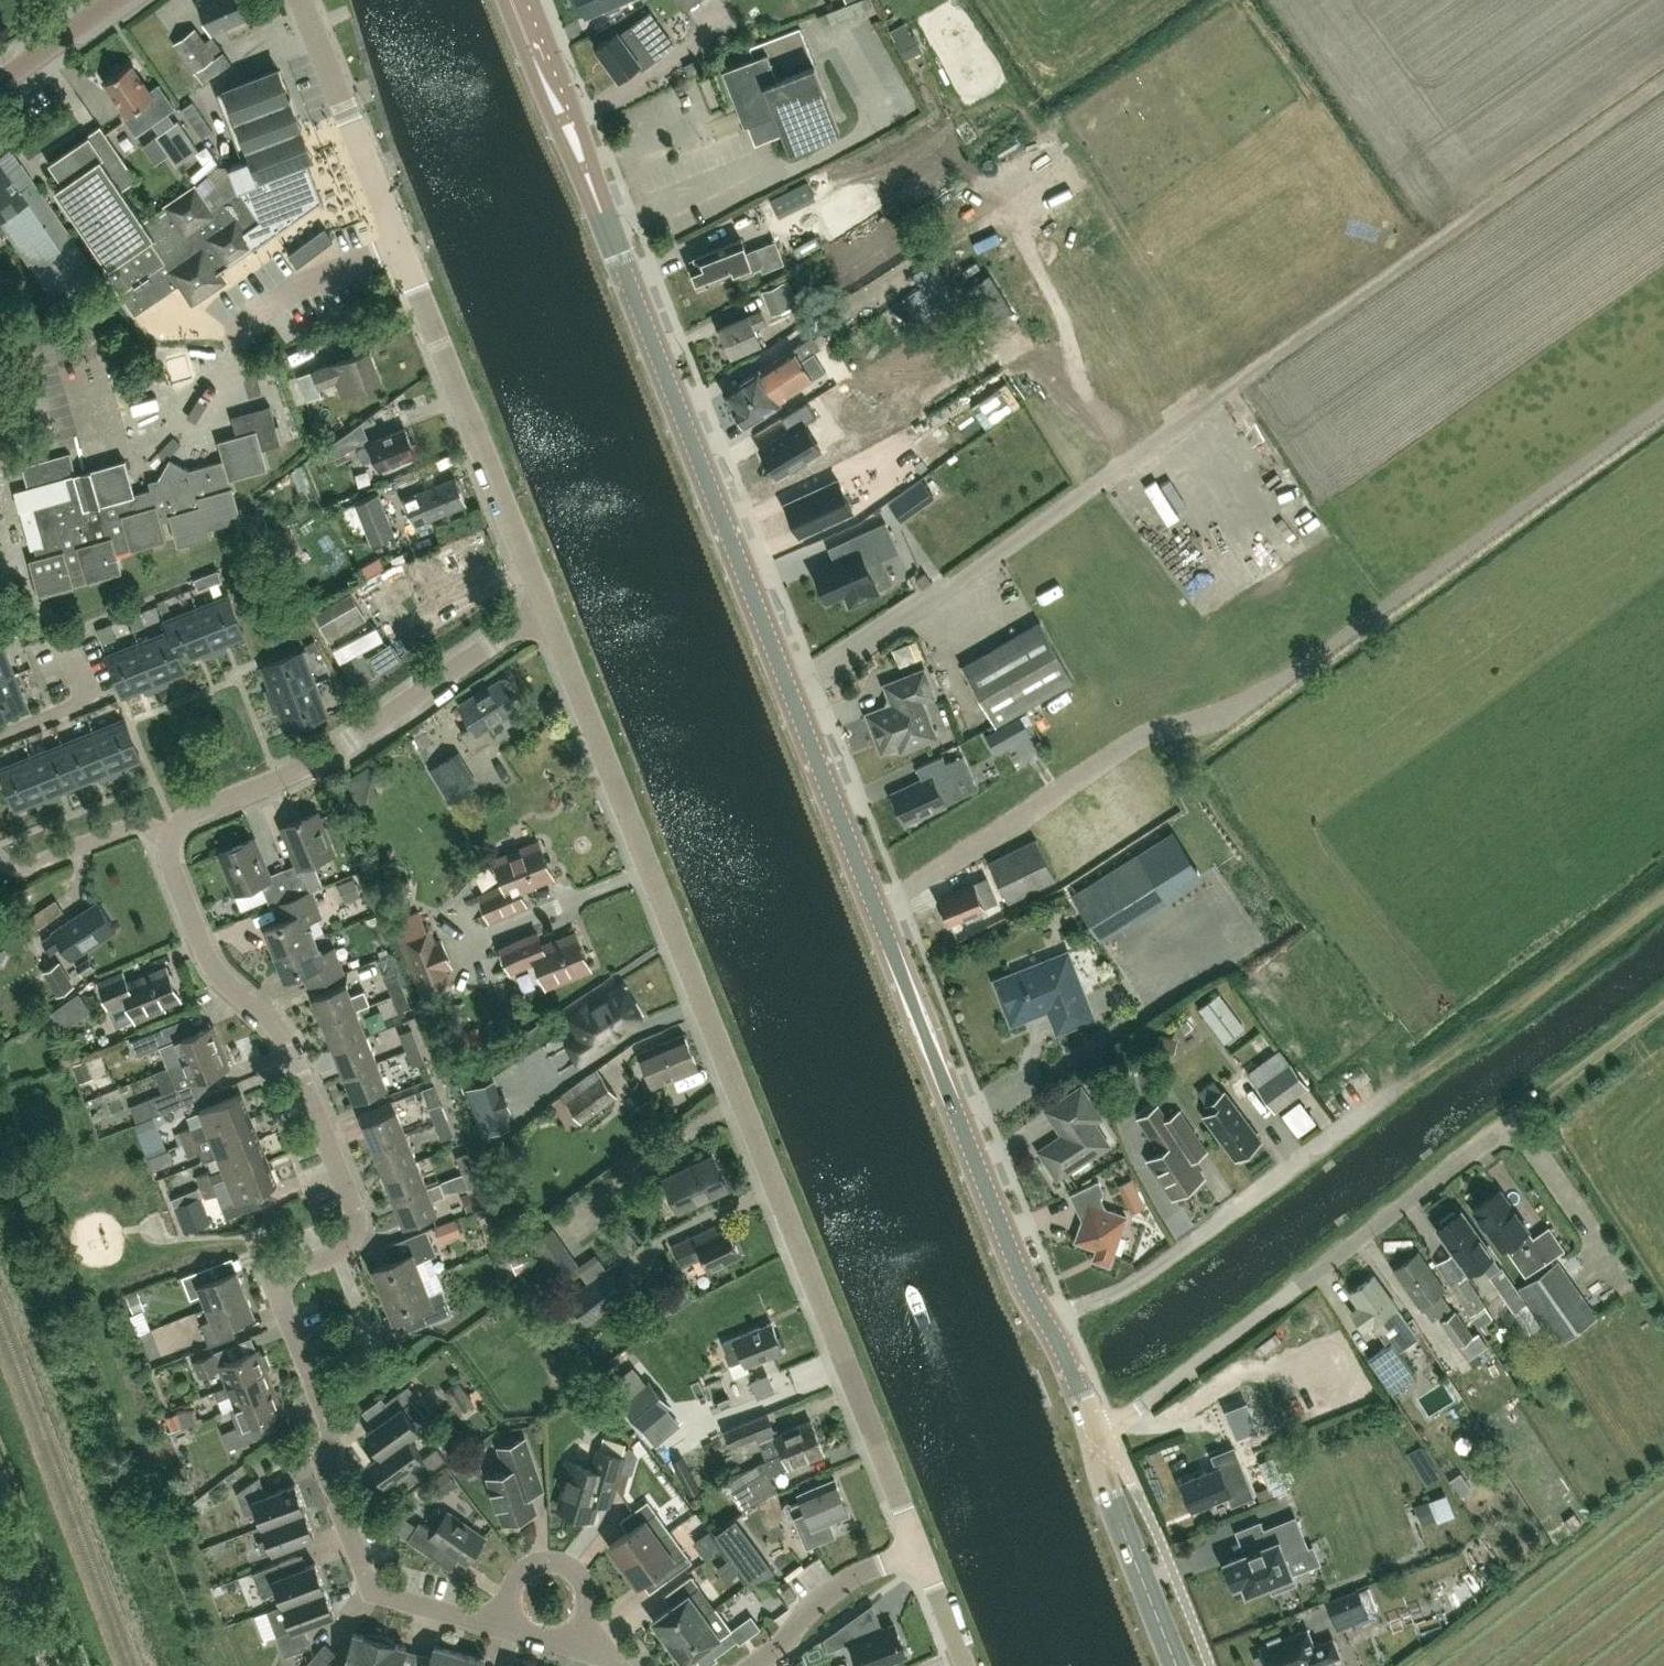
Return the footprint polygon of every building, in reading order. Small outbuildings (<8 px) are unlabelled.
[(248,17),(241,0),(198,0),(212,32),(248,17)] [(587,16),(604,8),(607,13),(620,7),(618,1),(621,0),(580,0),(587,16)] [(858,2),(832,12),(835,21),(881,4),(879,0),(857,0),(858,2)] [(650,11),(619,35),(617,32),(596,46),(619,79),(639,65),(642,69),(674,46),(650,11)] [(205,40),(195,27),(173,44),(202,82),(230,62),(211,36),(205,40)] [(748,124),(755,143),(784,131),(791,149),(818,139),(822,142),(828,139),(829,134),(841,130),(801,27),(750,47),(754,58),(723,70),(745,126),(748,124)] [(150,91),(131,64),(106,82),(128,113),(124,116),(137,134),(175,106),(159,84),(150,91)] [(239,189),(211,208),(195,186),(160,211),(159,209),(144,219),(123,189),(138,178),(102,126),(49,163),(63,183),(55,188),(109,266),(104,269),(136,314),(181,283),(194,302),(226,279),(220,270),(323,199),(312,170),(307,160),(272,69),(225,88),(250,156),(230,164),(239,189)] [(202,138),(212,130),(192,102),(182,109),(191,123),(202,138)] [(176,165),(198,149),(178,120),(156,135),(176,165)] [(5,228),(58,303),(99,275),(52,208),(46,208),(17,166),(7,173),(0,163),(0,221),(5,228)] [(828,208),(868,193),(861,174),(820,190),(828,208)] [(770,198),(778,215),(815,197),(807,180),(770,198)] [(1130,192),(1116,199),(1122,211),(1136,204),(1130,192)] [(752,235),(753,234),(756,246),(779,241),(773,218),(766,220),(763,210),(749,213),(751,220),(748,221),(752,235)] [(298,265),(333,239),(325,228),(289,254),(298,265)] [(764,266),(757,248),(747,251),(741,237),(689,258),(700,285),(729,273),(731,277),(753,268),(753,270),(764,266)] [(917,320),(948,300),(957,294),(928,249),(906,263),(921,286),(903,298),(917,320)] [(771,315),(798,303),(788,280),(761,291),(771,315)] [(766,322),(761,311),(749,317),(748,315),(720,327),(731,353),(760,341),(754,327),(766,322)] [(813,338),(813,337),(793,350),(792,348),(758,371),(757,369),(723,392),(733,408),(782,375),(780,373),(815,351),(820,348),(813,338)] [(812,377),(825,369),(845,359),(843,355),(847,353),(841,343),(836,345),(834,342),(816,354),(815,351),(780,373),(782,375),(733,408),(745,425),(779,402),(778,400),(812,377)] [(384,380),(371,348),(297,376),(306,400),(321,394),(319,387),(338,380),(344,395),(384,380)] [(789,430),(760,448),(778,476),(821,449),(804,423),(816,415),(807,400),(781,417),(789,430)] [(863,401),(820,421),(831,444),(874,423),(863,401)] [(65,477),(68,486),(71,496),(34,507),(47,554),(29,558),(40,594),(122,570),(117,553),(167,539),(162,521),(171,518),(179,545),(212,535),(210,526),(242,517),(231,478),(269,467),(263,449),(282,443),(271,405),(232,416),(237,435),(219,440),(224,459),(190,469),(170,458),(159,478),(161,482),(152,485),(153,488),(135,493),(125,460),(65,477)] [(395,462),(416,453),(405,425),(369,439),(362,421),(303,462),(308,470),(335,454),(336,456),(360,442),(361,445),(358,446),(364,460),(375,455),(380,468),(382,467),(383,470),(396,465),(395,462)] [(40,484),(34,462),(22,466),(28,486),(29,487),(40,484)] [(418,534),(433,528),(429,519),(466,503),(455,477),(404,498),(418,534)] [(800,534),(852,509),(838,479),(786,504),(800,534)] [(890,503),(900,518),(933,495),(922,480),(890,503)] [(372,543),(395,533),(379,493),(355,502),(372,543)] [(899,552),(887,522),(851,537),(857,552),(835,561),(815,570),(827,599),(845,592),(850,603),(878,591),(877,590),(867,566),(883,559),(899,552)] [(454,552),(405,571),(418,604),(467,584),(454,552)] [(416,561),(413,556),(395,565),(390,556),(368,567),(376,582),(416,561)] [(922,589),(932,582),(925,572),(915,579),(922,589)] [(329,640),(366,618),(351,593),(314,614),(329,640)] [(197,607),(215,653),(226,648),(224,642),(245,634),(229,594),(197,607)] [(204,657),(215,653),(197,607),(165,620),(169,630),(181,659),(182,658),(201,651),(204,657)] [(996,722),(1034,701),(1074,678),(1040,620),(1000,643),(964,665),(996,722)] [(186,668),(182,658),(181,659),(169,630),(138,643),(156,688),(168,684),(165,676),(186,668)] [(14,673),(1,642),(0,642),(0,679),(14,673)] [(145,693),(156,688),(138,643),(107,655),(122,694),(142,686),(145,693)] [(269,700),(314,682),(301,651),(261,667),(269,687),(264,689),(269,700)] [(900,750),(935,737),(921,700),(933,696),(924,670),(885,685),(890,698),(886,706),(867,714),(881,751),(898,744),(900,750)] [(0,679),(0,716),(26,705),(14,673),(0,679)] [(493,721),(499,717),(500,719),(518,708),(511,697),(516,693),(517,690),(509,677),(506,676),(488,687),(489,689),(479,695),(493,721)] [(314,682),(269,700),(274,711),(279,709),(288,731),(327,715),(314,682)] [(461,731),(473,750),(495,737),(488,724),(493,721),(479,695),(477,692),(460,702),(473,724),(461,731)] [(92,730),(111,776),(122,771),(120,766),(140,757),(124,717),(92,730)] [(986,735),(996,754),(1020,740),(1010,722),(986,735)] [(100,781),(111,776),(92,730),(61,743),(78,783),(97,775),(100,781)] [(58,791),(78,783),(61,743),(30,756),(48,802),(60,797),(58,791)] [(450,798),(473,784),(456,755),(433,769),(447,793),(450,798)] [(891,794),(904,822),(977,788),(962,757),(946,763),(942,755),(916,767),(922,780),(891,794)] [(48,802),(30,756),(0,768),(0,786),(5,784),(15,809),(35,801),(37,806),(48,802)] [(296,896),(312,890),(323,885),(313,860),(332,853),(316,813),(285,826),(300,863),(285,869),(296,896)] [(1133,923),(1203,878),(1172,831),(1105,874),(1072,895),(1097,935),(1128,915),(1133,923)] [(296,896),(285,869),(270,875),(255,837),(218,853),(234,893),(261,882),(271,906),(285,900),(296,896)] [(1009,902),(1014,899),(1055,878),(1035,838),(988,861),(1009,902)] [(521,887),(552,875),(539,842),(494,860),(504,885),(480,895),(489,918),(527,902),(521,887)] [(944,921),(948,921),(949,922),(966,915),(967,920),(986,912),(983,906),(996,900),(986,877),(972,883),(972,884),(939,898),(943,910),(941,913),(944,921)] [(275,905),(281,920),(266,926),(277,952),(315,936),(309,921),(322,915),(312,890),(296,896),(285,900),(275,905)] [(26,935),(63,910),(56,899),(19,923),(26,935)] [(70,955),(87,945),(90,946),(97,941),(98,937),(112,928),(96,904),(42,939),(50,952),(62,944),(70,955)] [(434,943),(426,923),(398,933),(412,966),(445,952),(440,941),(434,943)] [(576,934),(545,946),(539,932),(501,947),(510,971),(535,961),(545,985),(590,967),(576,934)] [(322,953),(315,936),(277,952),(287,977),(300,971),(307,986),(317,982),(344,971),(334,948),(322,953)] [(424,997),(452,985),(445,967),(450,964),(445,952),(412,966),(424,997)] [(1091,1016),(1066,953),(995,981),(1006,1011),(1015,1007),(1017,1008),(1021,1018),(1051,1006),(1057,1009),(1064,1027),(1091,1016)] [(82,975),(94,967),(88,957),(76,965),(82,975)] [(50,999),(58,994),(72,984),(58,962),(44,971),(37,976),(50,999)] [(112,1015),(130,1007),(136,1021),(154,1013),(153,1010),(180,998),(174,986),(176,982),(172,974),(169,972),(166,967),(127,983),(123,972),(98,983),(112,1015)] [(393,996),(405,991),(398,973),(386,978),(393,996)] [(324,1022),(357,1009),(369,1004),(364,990),(352,995),(347,983),(314,996),(324,1022)] [(642,1018),(622,986),(620,987),(621,989),(608,998),(606,995),(600,999),(598,996),(582,1006),(584,1009),(578,1013),(578,1014),(589,1031),(583,1035),(570,1043),(580,1060),(613,1040),(611,1038),(615,1035),(614,1034),(624,1028),(624,1029),(642,1018)] [(64,1002),(77,1020),(92,1010),(79,991),(64,1002)] [(411,1006),(405,991),(393,996),(399,1011),(411,1006)] [(1219,992),(1198,1007),(1224,1042),(1244,1027),(1219,992)] [(335,1048),(368,1035),(357,1009),(324,1022),(335,1048)] [(183,1062),(222,1047),(213,1025),(189,1035),(182,1020),(130,1040),(137,1055),(174,1041),(183,1062)] [(406,1050),(419,1045),(412,1028),(400,1033),(406,1050)] [(652,1085),(697,1066),(684,1033),(639,1051),(652,1085)] [(345,1074),(378,1061),(368,1035),(335,1048),(345,1074)] [(419,1045),(406,1050),(412,1065),(425,1060),(419,1045)] [(168,1068),(176,1087),(176,1089),(230,1068),(222,1047),(183,1062),(168,1068)] [(378,1061),(345,1074),(355,1101),(388,1088),(378,1061)] [(1274,1112),(1308,1086),(1290,1061),(1256,1087),(1274,1112)] [(569,1129),(616,1095),(595,1067),(549,1101),(569,1129)] [(176,1087),(130,1105),(136,1122),(182,1104),(176,1089),(176,1087)] [(1057,1175),(1105,1144),(1090,1121),(1097,1116),(1079,1089),(1048,1110),(1064,1135),(1041,1151),(1057,1175)] [(1203,1114),(1237,1158),(1239,1157),(1241,1160),(1252,1152),(1249,1148),(1261,1139),(1223,1091),(1206,1105),(1210,1109),(1203,1114)] [(205,1121),(190,1127),(195,1138),(249,1117),(240,1093),(200,1109),(205,1121)] [(478,1121),(510,1110),(504,1094),(472,1105),(478,1121)] [(436,1124),(448,1119),(441,1102),(429,1107),(436,1124)] [(1137,1118),(1159,1152),(1150,1159),(1175,1196),(1202,1178),(1192,1162),(1206,1152),(1179,1111),(1169,1118),(1159,1103),(1137,1118)] [(374,1148),(407,1135),(396,1109),(364,1122),(374,1148)] [(166,1148),(154,1116),(135,1123),(148,1155),(166,1148)] [(195,1138),(199,1149),(204,1160),(219,1155),(258,1139),(249,1117),(195,1138)] [(448,1119),(436,1124),(442,1139),(454,1134),(448,1119)] [(179,1132),(183,1143),(195,1138),(190,1127),(179,1132)] [(384,1174),(417,1161),(407,1135),(374,1148),(384,1174)] [(195,1138),(183,1143),(187,1154),(199,1149),(195,1138)] [(267,1160),(258,1139),(219,1155),(219,1156),(227,1176),(267,1160)] [(463,1172),(474,1168),(467,1151),(455,1156),(463,1172)] [(678,1211),(727,1187),(712,1156),(663,1179),(678,1211)] [(227,1176),(214,1182),(218,1193),(222,1205),(276,1183),(267,1160),(227,1176)] [(394,1199),(427,1187),(417,1161),(384,1174),(394,1199)] [(474,1168),(463,1172),(470,1188),(481,1183),(474,1168)] [(197,1176),(201,1187),(214,1182),(209,1171),(197,1176)] [(1109,1265),(1126,1216),(1104,1208),(1100,1199),(1103,1190),(1098,1179),(1068,1193),(1082,1218),(1074,1240),(1096,1248),(1092,1259),(1109,1265)] [(218,1193),(214,1182),(201,1187),(206,1198),(218,1193)] [(427,1187),(394,1199),(405,1226),(437,1213),(431,1198),(444,1193),(440,1182),(427,1187)] [(1527,1229),(1503,1194),(1500,1190),(1474,1209),(1501,1248),(1505,1245),(1526,1274),(1544,1262),(1564,1248),(1549,1225),(1531,1237),(1526,1230),(1527,1229)] [(188,1231),(211,1222),(200,1194),(176,1203),(188,1231)] [(475,1202),(479,1213),(497,1208),(494,1197),(475,1202)] [(1454,1211),(1439,1221),(1442,1224),(1437,1228),(1469,1272),(1480,1264),(1488,1275),(1500,1266),(1461,1211),(1456,1214),(1454,1211)] [(718,1231),(715,1225),(671,1246),(681,1268),(702,1258),(708,1270),(741,1255),(728,1227),(718,1231)] [(383,1294),(422,1278),(416,1263),(437,1255),(427,1229),(405,1237),(412,1253),(373,1268),(383,1294)] [(557,1278),(575,1265),(550,1229),(532,1242),(557,1278)] [(1449,1307),(1439,1292),(1444,1288),(1418,1252),(1393,1270),(1419,1306),(1421,1305),(1432,1319),(1449,1307)] [(527,1274),(544,1265),(537,1253),(520,1262),(527,1274)] [(1558,1261),(1548,1268),(1530,1280),(1519,1288),(1558,1342),(1596,1317),(1558,1261)] [(207,1307),(246,1292),(237,1269),(212,1279),(207,1266),(182,1277),(191,1299),(202,1295),(207,1307)] [(1542,1324),(1500,1266),(1488,1275),(1530,1333),(1542,1324)] [(607,1271),(569,1298),(587,1322),(624,1295),(607,1271)] [(1485,1304),(1462,1272),(1449,1281),(1472,1314),(1485,1304)] [(1413,1330),(1373,1275),(1349,1292),(1360,1306),(1352,1312),(1364,1328),(1372,1323),(1380,1333),(1393,1324),(1403,1337),(1413,1330)] [(422,1278),(383,1294),(393,1319),(419,1309),(425,1324),(451,1313),(442,1289),(429,1294),(422,1278)] [(246,1292),(207,1307),(212,1319),(200,1324),(209,1346),(235,1336),(230,1324),(255,1314),(246,1292)] [(1440,1321),(1467,1359),(1476,1353),(1487,1345),(1478,1332),(1473,1335),(1455,1310),(1440,1321)] [(734,1377),(748,1371),(746,1366),(783,1351),(771,1322),(722,1342),(731,1363),(729,1364),(734,1377)] [(1368,1358),(1392,1391),(1416,1374),(1392,1341),(1368,1358)] [(267,1369),(266,1369),(270,1367),(265,1354),(261,1356),(258,1348),(227,1360),(222,1348),(193,1359),(200,1376),(220,1368),(227,1386),(267,1369)] [(663,1437),(651,1423),(667,1409),(670,1406),(649,1380),(645,1383),(632,1368),(609,1387),(655,1443),(663,1437)] [(235,1406),(275,1390),(267,1369),(227,1386),(214,1391),(218,1399),(230,1394),(235,1406)] [(758,1396),(774,1389),(768,1374),(752,1380),(758,1396)] [(469,1392),(460,1380),(457,1380),(445,1389),(444,1391),(453,1404),(469,1392)] [(1426,1401),(1434,1414),(1462,1396),(1454,1383),(1426,1401)] [(382,1455),(418,1429),(418,1428),(428,1421),(412,1399),(416,1397),(408,1385),(385,1402),(393,1413),(366,1432),(381,1454),(382,1455)] [(275,1390),(235,1406),(231,1408),(238,1426),(221,1432),(228,1449),(258,1437),(253,1424),(284,1412),(275,1390)] [(469,1392),(453,1404),(462,1416),(465,1416),(477,1407),(477,1404),(469,1392)] [(171,1430),(184,1425),(184,1426),(199,1421),(194,1408),(177,1409),(178,1412),(166,1416),(171,1430)] [(769,1456),(817,1437),(810,1420),(775,1435),(766,1414),(723,1432),(733,1447),(760,1436),(769,1456)] [(382,1455),(381,1454),(370,1462),(387,1484),(414,1465),(422,1476),(445,1459),(437,1448),(423,1458),(408,1437),(418,1429),(382,1455)] [(619,1471),(626,1448),(623,1447),(624,1444),(602,1437),(593,1468),(567,1461),(561,1482),(567,1484),(559,1509),(572,1513),(574,1517),(582,1519),(586,1517),(590,1518),(596,1500),(609,1504),(619,1471)] [(769,1475),(823,1453),(817,1437),(769,1456),(770,1459),(760,1463),(764,1472),(766,1470),(769,1475)] [(529,1495),(542,1490),(535,1471),(524,1439),(499,1447),(507,1471),(489,1477),(504,1522),(535,1511),(529,1495)] [(1192,1509),(1230,1493),(1218,1465),(1180,1481),(1192,1509)] [(1286,1498),(1301,1494),(1295,1465),(1279,1469),(1286,1498)] [(777,1489),(769,1475),(766,1470),(764,1472),(732,1490),(743,1509),(777,1489)] [(630,1474),(619,1471),(615,1485),(623,1496),(630,1474)] [(1450,1480),(1460,1495),(1471,1488),(1461,1473),(1450,1480)] [(262,1526),(304,1509),(295,1484),(265,1495),(257,1477),(236,1492),(245,1514),(256,1510),(262,1526)] [(808,1512),(797,1517),(808,1545),(836,1534),(830,1519),(848,1511),(834,1478),(800,1492),(808,1512)] [(624,1565),(670,1531),(648,1501),(620,1520),(628,1531),(609,1545),(624,1565)] [(304,1509),(262,1526),(266,1538),(257,1542),(262,1555),(314,1535),(304,1509)] [(484,1537),(448,1512),(434,1531),(420,1521),(407,1539),(431,1555),(439,1544),(466,1563),(484,1537)] [(1570,1530),(1581,1522),(1574,1512),(1563,1520),(1570,1530)] [(1247,1592),(1268,1584),(1273,1597),(1298,1587),(1286,1558),(1308,1549),(1296,1517),(1263,1530),(1268,1544),(1225,1561),(1235,1585),(1243,1582),(1247,1592)] [(670,1531),(624,1565),(638,1584),(657,1571),(665,1581),(692,1561),(670,1531)] [(726,1538),(707,1550),(714,1561),(733,1550),(726,1538)] [(774,1571),(753,1543),(734,1557),(751,1581),(774,1571)] [(283,1604),(325,1588),(315,1563),(284,1575),(279,1562),(252,1572),(262,1597),(278,1591),(283,1604)] [(668,1641),(715,1608),(691,1576),(664,1596),(672,1606),(653,1620),(668,1641)] [(325,1588),(283,1604),(267,1610),(284,1656),(311,1646),(303,1626),(334,1614),(325,1588)] [(1357,1588),(1326,1601),(1338,1629),(1368,1616),(1357,1588)] [(668,1641),(684,1663),(707,1646),(715,1657),(738,1640),(715,1608),(668,1641)] [(760,1616),(738,1631),(747,1644),(769,1629),(760,1616)] [(851,1641),(861,1665),(874,1665),(876,1665),(888,1665),(894,1664),(892,1659),(906,1653),(894,1624),(851,1641)] [(828,1650),(847,1643),(840,1626),(823,1637),(828,1650)] [(1269,1642),(1260,1646),(1262,1652),(1256,1655),(1261,1665),(1294,1665),(1295,1665),(1323,1665),(1321,1661),(1340,1654),(1333,1636),(1308,1646),(1302,1629),(1287,1635),(1285,1632),(1268,1639),(1269,1642)] [(381,1634),(379,1634),(367,1632),(366,1635),(354,1632),(344,1665),(373,1665),(381,1634)] [(406,1647),(394,1643),(395,1640),(383,1635),(381,1634),(373,1665),(401,1665),(406,1647)] [(335,1653),(325,1644),(306,1664),(309,1665),(323,1665),(335,1653)] [(459,1652),(434,1645),(429,1665),(456,1665),(459,1652)] [(485,1659),(459,1652),(456,1665),(483,1665),(485,1659)]
